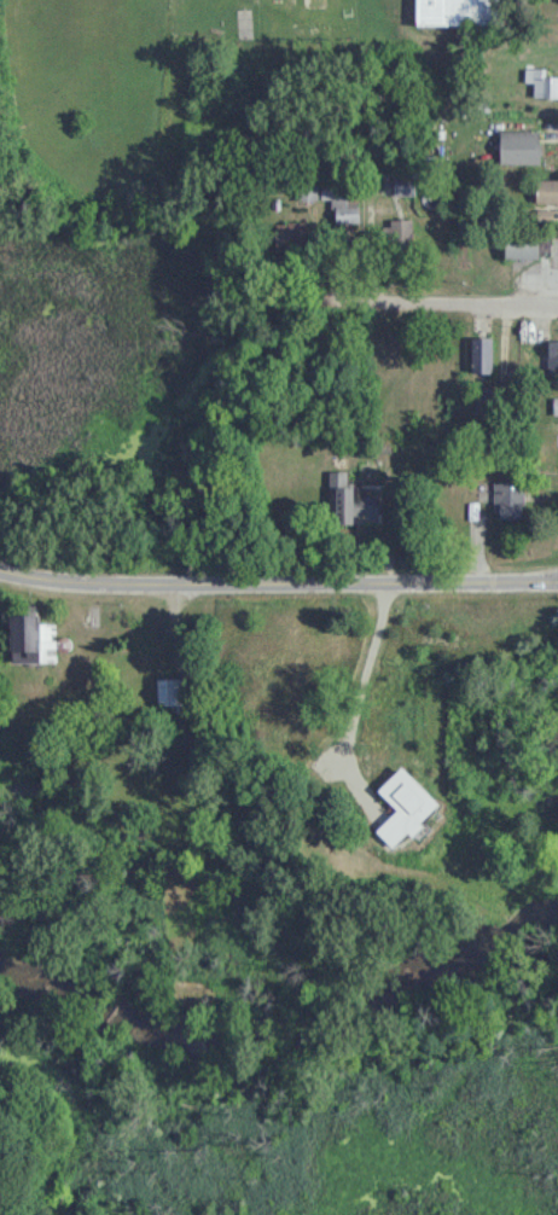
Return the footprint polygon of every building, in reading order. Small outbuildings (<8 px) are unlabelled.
[(415,24),(500,25),(500,0),(415,0),(415,24)] [(533,69),(533,98),(557,98),(557,77),(546,77),(546,69),(533,69)] [(499,132),(499,165),(539,165),(539,132),(499,132)] [(415,196),(415,175),(392,175),(392,196),(415,196)] [(317,180),(298,180),(298,200),(317,200),(317,180)] [(536,181),(536,204),(557,204),(557,181),(536,181)] [(358,201),(336,201),(336,223),(358,223),(358,201)] [(537,258),(537,233),(504,233),(504,258),(537,258)] [(492,373),(492,337),(472,337),(472,373),(492,373)] [(557,374),(557,339),(548,339),(548,374),(557,374)] [(379,523),(379,498),(352,498),(352,471),(329,472),(329,523),(379,523)] [(495,519),(524,519),(524,482),(495,482),(495,519)] [(36,613),(9,614),(9,662),(56,661),(56,622),(36,622),(36,613)] [(188,709),(188,677),(157,677),(157,709),(188,709)]
